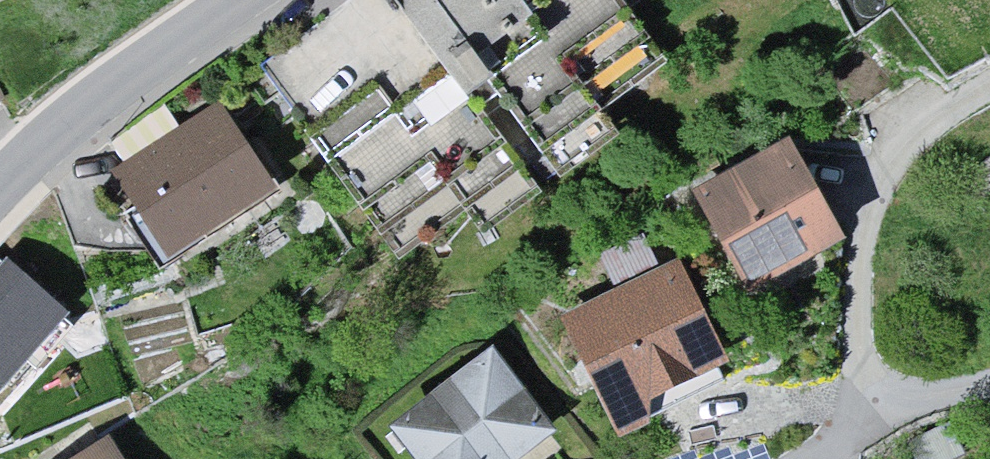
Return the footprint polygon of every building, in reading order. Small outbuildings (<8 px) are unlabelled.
[(254,61),(400,256),(662,57),(620,0),(345,0),(254,61)] [(11,98),(0,74),(0,103),(11,98)] [(285,187),(227,95),(121,161),(178,253),(285,187)] [(802,132),(703,185),(757,284),(855,232),(802,132)] [(751,370),(693,242),(563,300),(621,429),(751,370)] [(0,270),(0,384),(68,311),(10,257),(0,270)] [(389,424),(415,458),(539,458),(575,433),(504,338),(389,424)] [(115,429),(72,458),(136,458),(115,429)]
